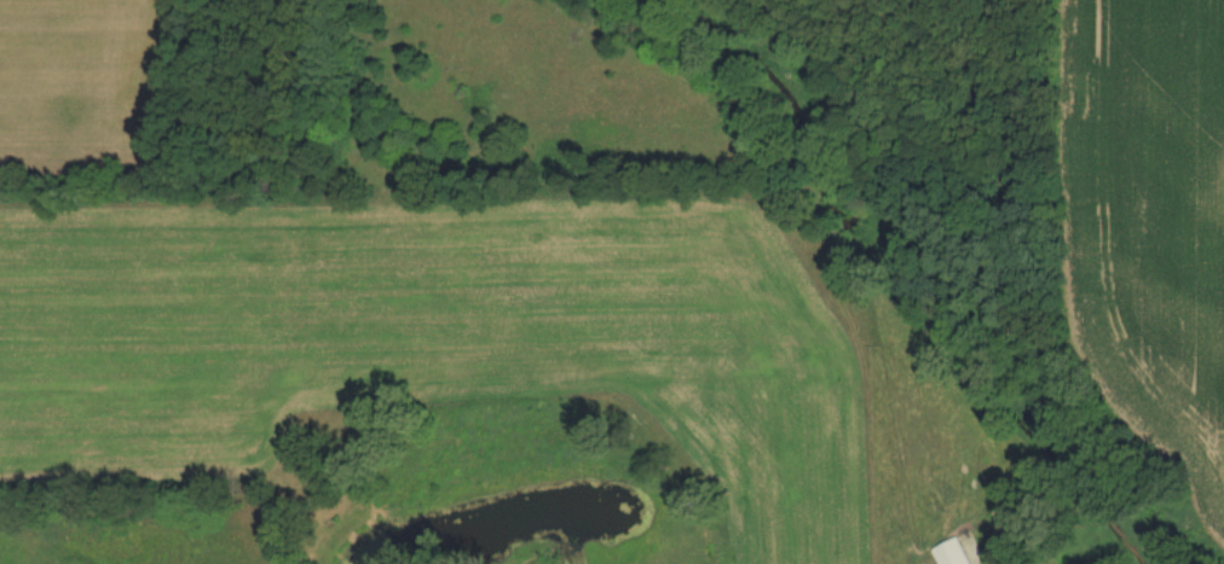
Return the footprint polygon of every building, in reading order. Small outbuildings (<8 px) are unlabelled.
[(962,537),(937,548),(944,563),(975,563),(962,537)]
